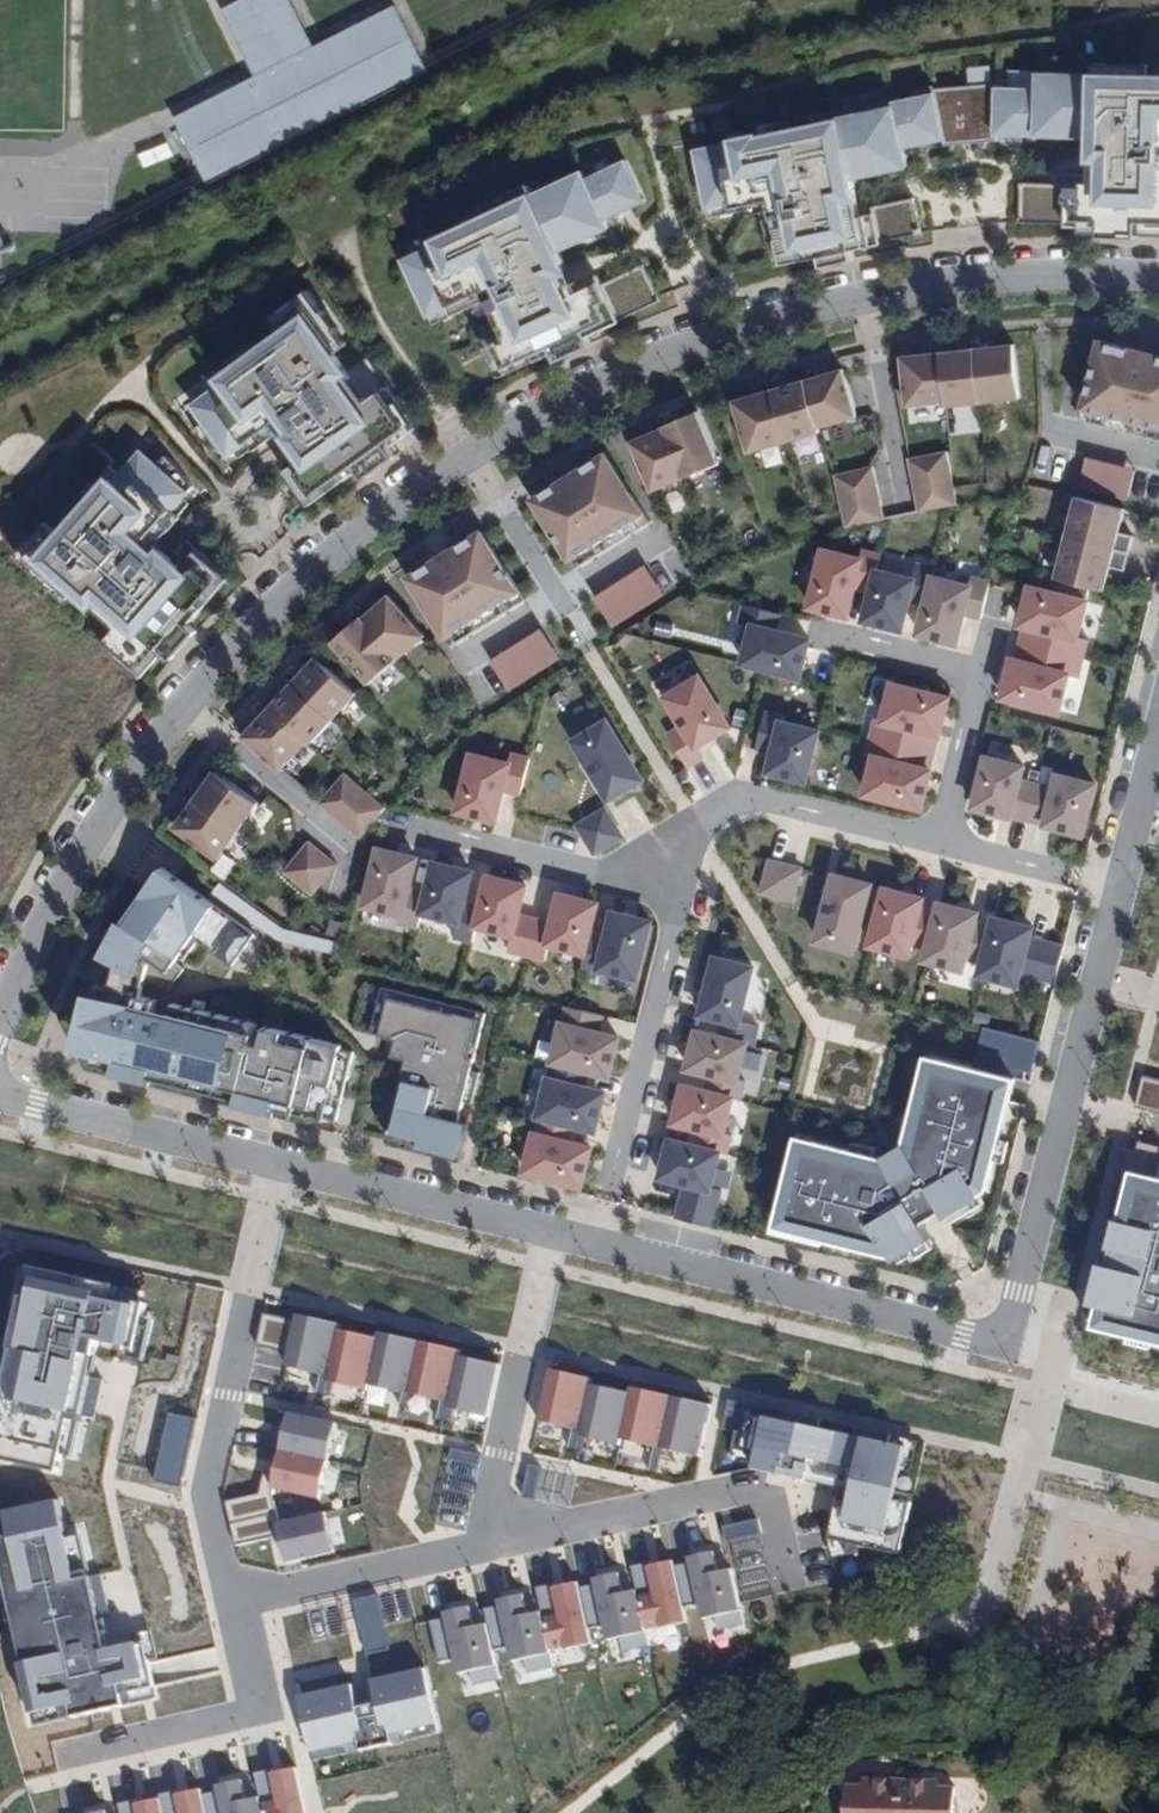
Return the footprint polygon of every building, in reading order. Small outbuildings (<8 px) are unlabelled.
[(290,0),(250,0),(249,3),(238,38),(262,46),(254,70),(258,78),(247,84),(242,76),(160,117),(164,125),(194,183),(276,142),(272,133),(283,127),(291,144),(358,110),(349,94),(361,88),(365,97),(447,55),(420,0),(391,0),(331,31),(336,39),(324,44),(320,36),(297,29),(304,4),(290,0)] [(304,4),(297,29),(320,36),(321,36),(303,0),(290,0),(304,4)] [(238,38),(249,3),(226,15),(253,70),(254,70),(262,46),(238,38)] [(685,144),(699,211),(741,202),(741,197),(751,195),(765,260),(812,250),(813,259),(846,252),(845,244),(914,229),(907,195),(866,202),(868,208),(843,214),(835,176),(905,159),(902,147),(946,134),(947,138),(994,128),(1098,132),(1095,171),(1071,170),(1071,180),(1023,178),(1020,218),(1069,220),(1069,221),(1105,222),(1105,230),(1142,231),(1143,223),(1158,224),(1158,74),(1125,73),(1126,70),(1042,68),(1041,85),(1000,84),(1000,78),(931,83),(932,90),(891,98),(891,101),(726,133),(726,136),(685,144)] [(441,240),(404,256),(434,323),(471,306),(475,316),(496,307),(509,335),(488,344),(502,377),(558,352),(560,358),(595,342),(592,336),(667,302),(651,265),(607,285),(602,276),(580,285),(564,250),(616,226),(613,219),(652,201),(633,159),(594,177),(590,170),(440,238),(441,240)] [(170,402),(214,466),(262,432),(277,453),(270,457),(298,498),(330,476),(334,482),(353,468),(357,473),(388,452),(380,442),(409,422),(364,357),(355,363),(333,331),(334,330),(319,308),(317,310),(302,288),(265,313),(281,336),(268,345),(258,331),(176,388),(180,394),(170,402)] [(1102,336),(1081,414),(1158,435),(1158,351),(1102,336)] [(1020,342),(978,347),(984,400),(1026,395),(1020,342)] [(978,347),(941,351),(946,400),(946,404),(984,400),(978,347)] [(941,351),(900,355),(905,405),(946,400),(941,351)] [(849,368),(809,379),(822,426),(862,415),(849,368)] [(809,379),(774,389),(788,440),(823,430),(822,426),(809,379)] [(774,389),(734,400),(748,451),(788,440),(774,389)] [(702,413),(667,427),(687,477),(722,463),(702,413)] [(667,427),(634,441),(654,491),(687,477),(667,427)] [(35,517),(5,549),(24,566),(23,568),(43,586),(45,584),(57,595),(68,583),(111,622),(95,639),(129,670),(177,618),(181,622),(197,605),(193,601),(219,573),(182,539),(166,558),(149,543),(174,516),(172,514),(197,487),(143,439),(112,473),(100,463),(55,513),(67,524),(56,536),(35,517)] [(951,446),(911,453),(920,505),(959,498),(951,446)] [(606,449),(531,494),(574,564),(649,518),(606,449)] [(872,461),(834,469),(845,521),(884,513),(872,461)] [(1125,506),(1073,493),(1062,533),(1127,549),(1132,531),(1119,528),(1125,506)] [(523,602),(475,525),(400,571),(448,648),(523,602)] [(1127,549),(1062,533),(1052,573),(1101,586),(1107,563),(1123,566),(1127,549)] [(859,556),(817,547),(802,610),(846,619),(853,592),(864,595),(870,569),(874,551),(862,548),(859,556)] [(878,570),(870,569),(864,595),(858,623),(901,633),(908,601),(916,603),(925,574),(916,572),(918,560),(882,552),(878,570)] [(646,560),(592,592),(610,622),(664,589),(646,560)] [(968,584),(925,574),(916,603),(909,637),(954,647),(963,616),(978,620),(989,580),(971,575),(968,584)] [(999,617),(1007,590),(989,584),(981,611),(999,617)] [(1015,643),(1082,659),(1087,640),(1077,637),(1087,600),(1025,585),(1014,630),(1019,631),(1015,643)] [(387,596),(365,617),(402,657),(424,637),(387,596)] [(736,665),(798,681),(809,636),(775,629),(779,612),(744,604),(737,624),(744,627),(736,665)] [(365,617),(341,638),(379,679),(402,657),(365,617)] [(554,653),(536,624),(483,655),(501,685),(554,653)] [(1082,659),(1015,643),(1012,657),(1006,655),(996,701),(1059,716),(1069,674),(1078,676),(1082,659)] [(355,693),(316,656),(291,681),(330,718),(355,693)] [(656,697),(674,728),(666,732),(685,768),(703,757),(699,746),(730,728),(696,673),(656,697)] [(306,743),(330,718),(291,681),(267,706),(303,740),(306,743)] [(885,681),(857,798),(917,814),(947,696),(885,681)] [(303,740),(267,706),(239,734),(277,768),(303,740)] [(816,728),(781,720),(783,713),(763,710),(755,750),(766,753),(761,774),(804,787),(816,728)] [(566,740),(605,805),(644,781),(604,717),(566,740)] [(508,762),(465,751),(449,815),(493,826),(502,791),(520,795),(530,756),(511,751),(508,762)] [(1024,765),(980,755),(967,812),(1008,822),(1010,817),(1040,825),(1038,829),(1081,839),(1097,784),(1049,772),(1047,784),(1020,779),(1024,765)] [(215,769),(195,796),(238,828),(259,801),(215,769)] [(342,772),(317,800),(330,812),(355,784),(342,772)] [(368,795),(355,784),(330,812),(344,824),(368,795)] [(368,795),(344,824),(357,835),(382,807),(368,795)] [(195,796),(175,824),(218,856),(238,828),(195,796)] [(605,805),(574,825),(592,855),(624,837),(605,805)] [(311,840),(285,868),(299,880),(324,852),(311,840)] [(417,858),(371,844),(356,908),(400,918),(398,925),(418,929),(419,917),(414,916),(420,888),(410,886),(417,858)] [(338,863),(324,852),(299,880),(312,892),(338,863)] [(802,866),(766,857),(757,893),(792,903),(802,866)] [(428,860),(420,888),(414,916),(419,917),(454,926),(450,936),(467,941),(470,928),(474,902),(464,900),(469,869),(428,860)] [(161,862),(145,885),(202,925),(199,930),(225,949),(245,921),(161,862)] [(856,941),(863,943),(872,911),(863,909),(870,882),(826,871),(807,944),(852,955),(856,941)] [(481,872),(474,902),(470,928),(510,939),(506,951),(525,957),(531,916),(518,912),(525,884),(481,872)] [(145,885),(104,943),(165,985),(182,962),(176,958),(180,952),(183,953),(199,930),(202,925),(145,885)] [(921,947),(931,908),(921,905),(923,897),(879,886),(872,911),(863,943),(861,950),(905,961),(910,945),(921,947)] [(544,919),(531,916),(525,957),(537,959),(539,946),(582,958),(589,933),(597,903),(553,890),(544,919)] [(975,962),(985,923),(976,921),(979,912),(933,900),(931,908),(921,947),(917,964),(961,976),(965,959),(975,962)] [(597,935),(589,933),(582,958),(579,971),(634,983),(651,920),(607,908),(597,935)] [(1036,924),(987,912),(985,923),(975,962),(971,978),(1017,989),(1020,977),(1048,984),(1058,943),(1033,938),(1036,924)] [(716,1035),(746,1044),(753,1046),(760,1028),(739,1021),(752,966),(708,954),(693,1016),(719,1023),(716,1035)] [(150,992),(89,976),(75,1032),(88,1036),(84,1053),(105,1058),(104,1063),(141,1073),(143,1066),(230,1088),(228,1096),(267,1106),(269,1099),(318,1112),(319,1109),(331,1112),(349,1042),(166,995),(161,1015),(145,1011),(150,992)] [(399,1061),(382,1126),(446,1143),(458,1095),(468,1097),(476,1067),(467,1065),(481,1011),(385,986),(370,1045),(410,1056),(408,1064),(399,1061)] [(554,1021),(542,1067),(548,1068),(585,1077),(606,1083),(617,1037),(594,1032),(599,1013),(563,1005),(559,1022),(554,1021)] [(1039,1042),(980,1025),(974,1064),(1023,1076),(1035,1059),(1039,1042)] [(702,1089),(730,1096),(741,1099),(744,1081),(738,1079),(746,1044),(716,1035),(689,1027),(679,1072),(705,1079),(702,1089)] [(980,1187),(1008,1082),(918,1056),(895,1146),(876,1158),(791,1139),(763,1231),(905,1263),(928,1244),(916,1223),(933,1212),(937,1219),(945,1219),(985,1201),(980,1187)] [(583,1086),(585,1077),(548,1068),(546,1077),(540,1076),(529,1120),(535,1121),(571,1130),(593,1135),(603,1092),(583,1086)] [(1134,1107),(1158,1112),(1158,1081),(1140,1077),(1134,1107)] [(702,1089),(677,1083),(665,1126),(687,1133),(685,1141),(719,1151),(727,1153),(730,1137),(723,1135),(730,1096),(702,1089)] [(568,1139),(571,1130),(535,1121),(533,1130),(527,1129),(514,1173),(578,1189),(590,1146),(568,1139)] [(672,1218),(713,1227),(721,1191),(710,1187),(719,1151),(685,1141),(667,1135),(654,1181),(679,1189),(672,1218)] [(1157,1166),(1129,1159),(1127,1168),(1158,1176),(1158,1156),(1157,1166)] [(1158,1347),(1158,1180),(1124,1171),(1085,1329),(1158,1347)] [(137,1294),(18,1270),(0,1358),(0,1463),(55,1476),(75,1417),(95,1422),(101,1381),(90,1378),(99,1354),(139,1363),(152,1319),(141,1316),(137,1305),(137,1294)] [(333,1324),(292,1315),(280,1370),(322,1379),(331,1334),(333,1324)] [(282,1346),(282,1319),(261,1319),(261,1346),(282,1346)] [(373,1342),(331,1334),(322,1379),(321,1384),(363,1392),(364,1386),(373,1342)] [(375,1334),(373,1342),(364,1386),(405,1395),(417,1342),(375,1334)] [(454,1351),(417,1342),(405,1395),(445,1404),(452,1358),(454,1351)] [(498,1366),(452,1358),(445,1404),(444,1410),(489,1417),(498,1366)] [(590,1380),(546,1371),(535,1422),(577,1432),(588,1388),(590,1380)] [(625,1396),(588,1388),(577,1432),(576,1439),(616,1448),(615,1442),(625,1396)] [(627,1388),(625,1396),(615,1442),(655,1451),(667,1396),(627,1388)] [(710,1405),(667,1396),(655,1451),(697,1460),(710,1405)] [(831,1538),(900,1555),(924,1442),(725,1404),(720,1429),(752,1436),(747,1472),(848,1493),(831,1538)] [(327,1465),(334,1425),(282,1415),(274,1453),(327,1465)] [(327,1465),(274,1453),(267,1490),(320,1502),(327,1465)] [(61,1498),(0,1513),(0,1531),(15,1596),(40,1590),(55,1656),(8,1667),(25,1729),(157,1701),(141,1644),(96,1655),(61,1498)] [(235,1539),(272,1535),(268,1498),(231,1502),(235,1539)] [(324,1513),(275,1525),(284,1567),(330,1555),(324,1513)] [(685,1565),(673,1567),(680,1606),(691,1604),(698,1621),(711,1618),(712,1629),(742,1624),(735,1571),(720,1574),(715,1553),(685,1561),(685,1565)] [(630,1567),(635,1591),(641,1630),(654,1628),(657,1632),(684,1625),(680,1606),(673,1567),(672,1563),(648,1568),(647,1563),(630,1567)] [(589,1586),(579,1588),(587,1628),(597,1626),(600,1641),(617,1641),(621,1652),(644,1648),(641,1633),(641,1630),(635,1591),(625,1593),(621,1573),(589,1580),(589,1586)] [(534,1589),(538,1612),(547,1650),(560,1646),(563,1652),(590,1645),(587,1628),(579,1588),(578,1582),(550,1588),(548,1584),(534,1589)] [(482,1610),(485,1625),(492,1650),(500,1649),(503,1662),(521,1661),(525,1675),(551,1670),(547,1650),(538,1612),(531,1615),(524,1595),(491,1601),(493,1608),(482,1610)] [(440,1622),(429,1622),(439,1660),(450,1659),(454,1676),(468,1675),(471,1687),(499,1680),(492,1650),(485,1625),(474,1627),(472,1607),(438,1614),(440,1622)] [(350,1687),(293,1700),(306,1758),(434,1729),(423,1671),(364,1684),(368,1702),(352,1706),(350,1687)] [(296,1767),(99,1812),(307,1812),(296,1767)] [(901,1779),(862,1778),(862,1786),(844,1786),(843,1812),(900,1812),(901,1779)] [(900,1812),(954,1812),(954,1789),(938,1788),(937,1780),(901,1779),(900,1812)]
